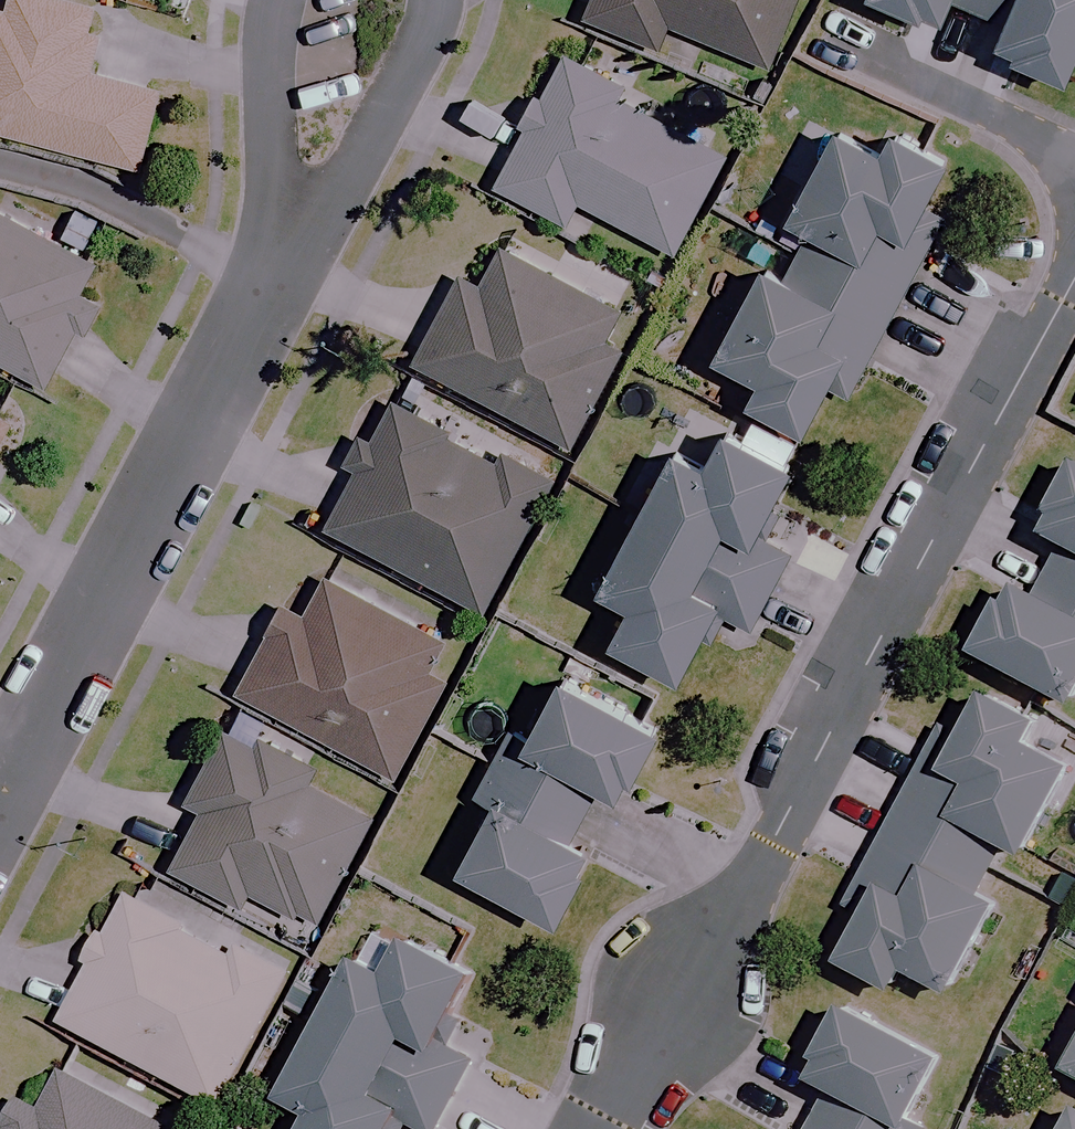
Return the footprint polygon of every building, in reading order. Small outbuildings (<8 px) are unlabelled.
[(93,10),(55,0),(0,0),(0,136),(135,171),(156,93),(85,74),(97,31),(88,28),(93,10)] [(581,18),(656,50),(666,27),(764,68),(793,0),(588,0),(581,18)] [(929,11),(933,3),(956,14),(962,0),(906,0),(929,11)] [(1013,20),(1002,43),(1073,75),(1074,71),(1074,0),(969,0),(1013,20)] [(555,57),(535,99),(527,95),(513,123),(520,127),(489,189),(563,226),(573,205),(671,254),(720,156),(609,100),(615,87),(555,57)] [(764,389),(817,416),(836,380),(851,388),(948,201),(937,195),(959,152),(904,124),(893,145),(847,122),(801,211),(815,219),(792,264),(777,256),(730,347),(774,370),(764,389)] [(0,224),(0,365),(43,387),(71,331),(78,334),(93,305),(82,299),(95,272),(0,224)] [(615,314),(495,250),(474,289),(455,279),(410,364),(565,446),(615,352),(599,343),(615,314)] [(345,464),(358,471),(325,530),(476,613),(544,490),(393,407),(376,437),(364,430),(345,464)] [(764,531),(802,457),(733,421),(715,455),(686,440),(610,586),(638,601),(621,634),(691,670),(725,605),(756,621),(795,547),(764,531)] [(1053,519),(1074,531),(1074,480),(1053,519)] [(985,641),(1074,691),(1074,536),(1049,582),(1025,569),(985,641)] [(433,641),(321,580),(301,618),(280,607),(233,695),(390,778),(440,683),(417,671),(433,641)] [(671,719),(574,669),(541,731),(518,719),(481,791),(504,803),(471,866),(568,916),(607,842),(578,827),(605,775),(634,790),(671,719)] [(995,688),(971,732),(949,720),(851,898),(879,913),(858,953),(910,982),(921,962),(959,983),(1074,772),(1074,752),(1045,736),(1054,721),(995,688)] [(368,798),(311,777),(315,766),(247,741),(246,744),(220,735),(169,875),(319,930),(368,798)] [(285,975),(125,892),(56,1025),(216,1108),(285,975)] [(297,1092),(324,1106),(312,1128),(402,1128),(410,1113),(441,1128),(481,1052),(453,1037),(489,968),(419,932),(401,968),(370,952),(297,1092)] [(854,999),(817,1067),(837,1078),(810,1126),(790,1115),(783,1128),(929,1128),(935,1119),(922,1112),(954,1054),(854,999)] [(59,1075),(31,1127),(10,1116),(3,1128),(163,1128),(59,1075)]
